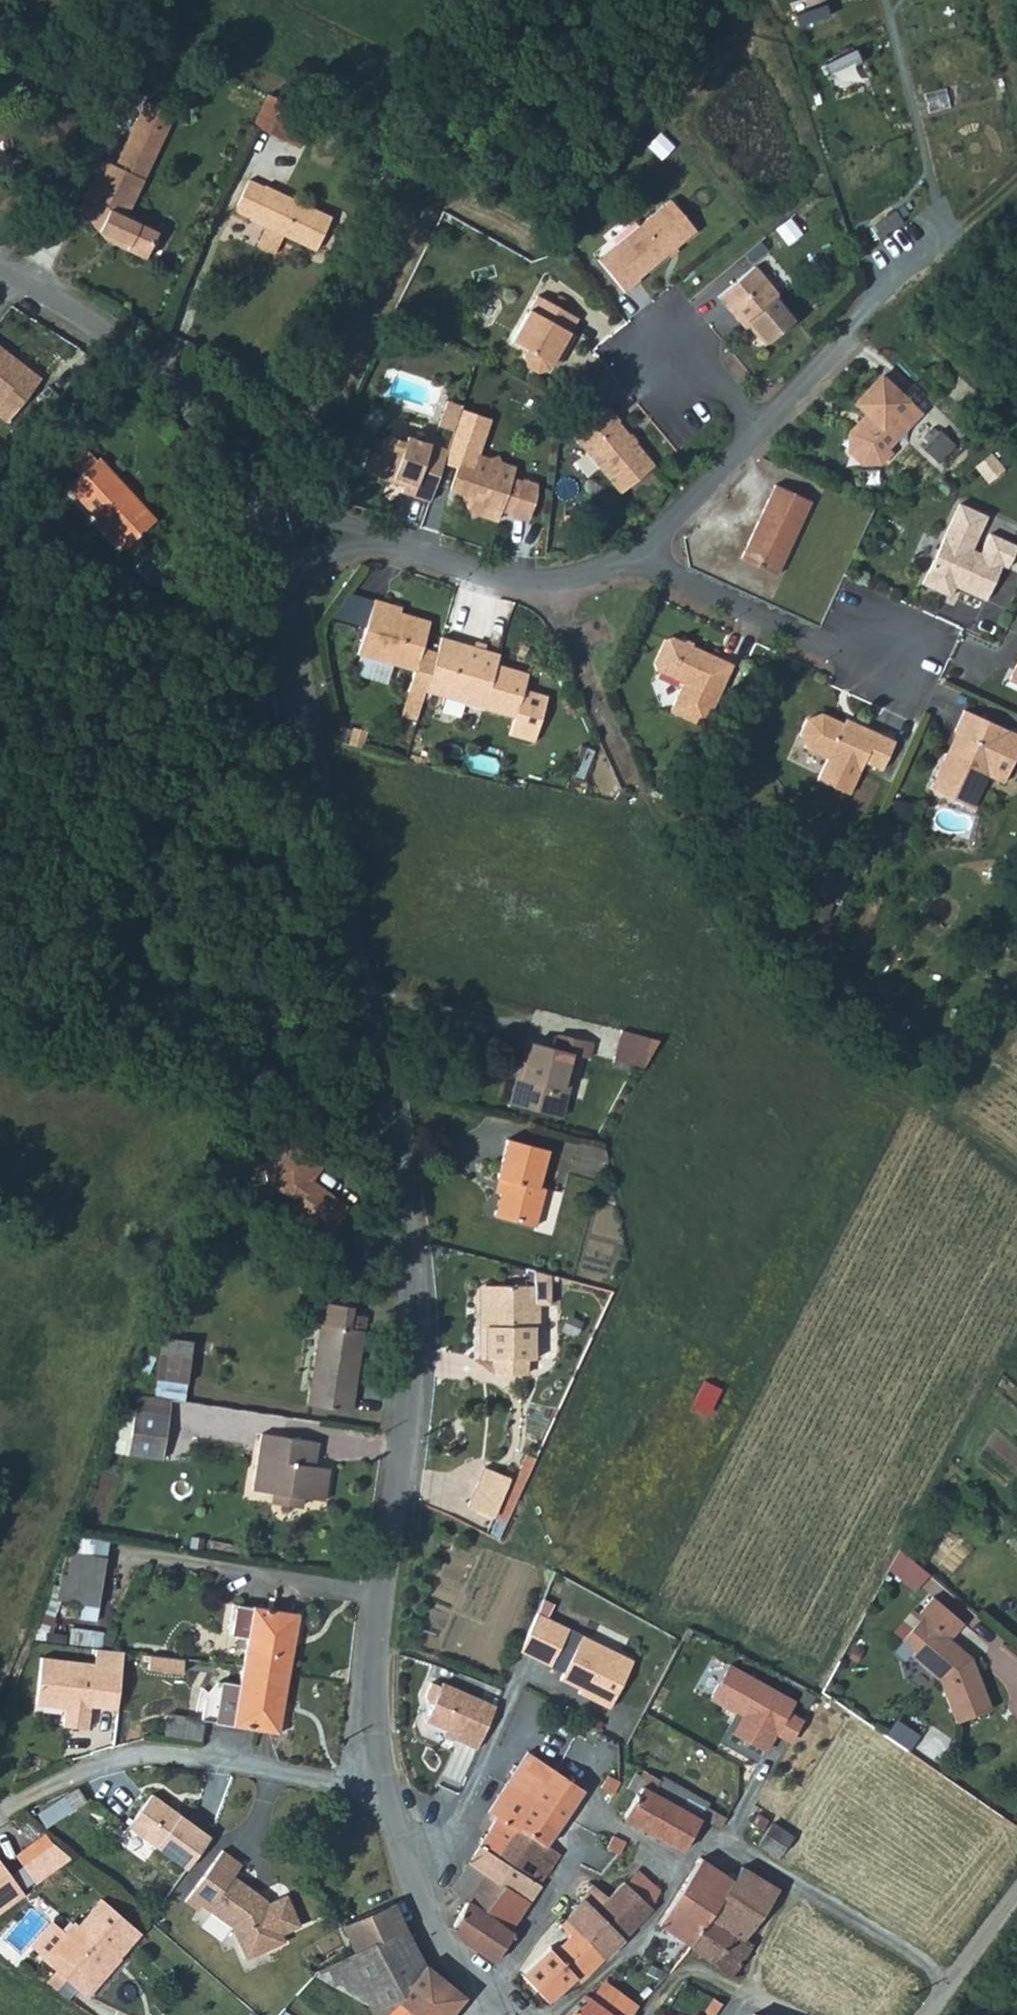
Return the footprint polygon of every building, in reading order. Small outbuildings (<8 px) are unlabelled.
[(267,94),(252,128),(284,143),(300,109),(267,94)] [(149,97),(140,115),(169,129),(178,111),(149,97)] [(169,129),(140,115),(129,137),(158,151),(169,129)] [(130,214),(158,151),(129,137),(118,161),(109,157),(86,204),(103,228),(133,241),(130,247),(149,256),(162,228),(130,214)] [(265,189),(249,182),(236,210),(253,218),(252,221),(260,225),(254,243),(270,251),(279,234),(318,251),(334,217),(266,186),(265,189)] [(597,259),(624,292),(640,279),(638,278),(696,230),(671,199),(597,259)] [(795,318),(754,266),(717,296),(738,321),(742,318),(763,345),(795,318)] [(570,332),(577,318),(537,295),(511,341),(527,350),(524,355),(527,367),(537,373),(548,369),(560,348),(565,351),(574,335),(570,332)] [(0,348),(0,416),(8,422),(42,377),(0,348)] [(919,412),(880,376),(855,403),(866,414),(849,433),(849,451),(862,463),(880,463),(891,451),(886,447),(919,412)] [(439,426),(454,431),(460,411),(462,406),(448,401),(439,426)] [(608,407),(572,437),(620,494),(654,466),(617,422),(619,421),(608,407)] [(458,465),(450,489),(463,493),(462,496),(472,516),(478,513),(497,519),(500,511),(527,519),(535,497),(536,486),(511,477),(514,468),(500,464),(496,457),(480,457),(493,420),(460,411),(454,431),(443,460),(458,465)] [(443,460),(447,450),(406,436),(404,442),(388,437),(382,440),(377,454),(372,452),(365,474),(392,482),(393,478),(405,482),(401,493),(430,502),(443,460)] [(377,454),(382,440),(377,438),(372,452),(377,454)] [(91,475),(79,486),(137,548),(169,518),(111,456),(109,458),(98,446),(81,462),(91,475)] [(774,484),(741,558),(776,575),(810,501),(774,484)] [(922,584),(950,596),(955,586),(986,600),(1002,564),(1015,569),(1016,564),(1016,545),(988,532),(979,553),(971,549),(987,516),(959,505),(922,584)] [(374,599),(357,654),(415,671),(422,647),(430,621),(399,612),(394,615),(389,613),(391,604),(374,599)] [(648,661),(651,668),(683,682),(669,711),(704,727),(732,664),(666,634),(660,637),(648,661)] [(499,654),(441,637),(436,651),(425,691),(515,718),(523,689),(528,673),(496,664),(499,654)] [(436,651),(422,647),(415,671),(401,717),(416,720),(425,691),(436,651)] [(545,696),(523,689),(515,718),(509,736),(532,742),(545,696)] [(973,808),(987,776),(1005,785),(1016,758),(1016,735),(964,710),(954,731),(959,733),(949,754),(946,753),(930,789),(973,808)] [(806,719),(799,733),(805,748),(827,758),(817,779),(849,794),(864,762),(881,770),(894,741),(854,723),(852,727),(821,713),(806,719)] [(613,1067),(643,1075),(659,1046),(621,1036),(613,1067)] [(582,1043),(561,1038),(558,1055),(574,1059),(582,1043)] [(512,1111),(543,1118),(558,1122),(569,1078),(574,1079),(579,1060),(591,1063),(594,1046),(582,1043),(574,1059),(558,1055),(528,1047),(520,1080),(512,1111)] [(272,1143),(257,1167),(258,1184),(290,1203),(287,1209),(323,1240),(349,1198),(272,1143)] [(546,1194),(540,1192),(549,1155),(526,1150),(508,1146),(499,1184),(505,1186),(504,1191),(503,1197),(496,1221),(537,1231),(541,1216),(546,1194)] [(552,1280),(538,1276),(537,1291),(537,1310),(552,1310),(552,1280)] [(537,1291),(536,1291),(489,1291),(488,1363),(495,1363),(508,1363),(529,1363),(536,1363),(537,1310),(537,1291)] [(350,1325),(353,1311),(353,1305),(326,1301),(313,1405),(355,1411),(365,1333),(364,1328),(350,1325)] [(165,1346),(163,1361),(194,1364),(196,1348),(165,1346)] [(190,1389),(194,1364),(163,1361),(160,1386),(190,1389)] [(529,1378),(529,1363),(508,1363),(495,1363),(494,1378),(502,1378),(529,1378)] [(170,1417),(136,1413),(132,1456),(166,1461),(170,1417)] [(318,1443),(263,1436),(255,1492),(276,1495),(304,1498),(326,1501),(331,1468),(316,1466),(318,1443)] [(481,1473),(476,1485),(503,1496),(508,1482),(481,1473)] [(492,1525),(503,1496),(476,1485),(465,1514),(492,1525)] [(304,1498),(276,1495),(275,1504),(302,1507),(304,1498)] [(912,1588),(923,1572),(895,1552),(884,1568),(912,1588)] [(76,1580),(82,1581),(79,1607),(99,1610),(106,1561),(79,1557),(76,1580)] [(947,1641),(964,1652),(966,1653),(953,1641),(964,1626),(931,1600),(919,1616),(921,1620),(918,1624),(922,1626),(947,1641)] [(234,1640),(250,1642),(247,1672),(286,1677),(291,1640),(296,1641),(299,1619),(238,1610),(234,1640)] [(631,1657),(532,1611),(515,1653),(558,1674),(554,1681),(575,1692),(574,1696),(608,1711),(631,1657)] [(918,1624),(904,1643),(909,1647),(922,1626),(918,1624)] [(913,1657),(929,1670),(947,1641),(922,1626),(909,1647),(916,1652),(913,1657)] [(947,1685),(952,1696),(974,1658),(968,1664),(961,1657),(964,1652),(947,1641),(929,1670),(947,1685)] [(979,1661),(974,1658),(952,1696),(964,1722),(998,1707),(979,1661)] [(770,1734),(786,1742),(798,1717),(782,1709),(789,1696),(720,1661),(702,1698),(734,1714),(724,1734),(761,1752),(770,1734)] [(286,1677),(247,1672),(245,1693),(225,1691),(221,1729),(283,1737),(286,1715),(282,1714),(286,1677)] [(493,1705),(437,1681),(419,1721),(474,1748),(493,1705)] [(589,1791),(533,1753),(513,1783),(569,1821),(589,1791)] [(628,1820),(688,1851),(705,1818),(660,1794),(666,1782),(647,1772),(644,1778),(649,1780),(628,1820)] [(500,1819),(485,1844),(518,1865),(535,1837),(552,1848),(569,1821),(513,1783),(493,1812),(492,1813),(500,1819)] [(67,1790),(30,1811),(38,1826),(75,1806),(67,1790)] [(155,1799),(131,1831),(189,1873),(213,1840),(155,1799)] [(711,1808),(705,1818),(737,1835),(743,1825),(711,1808)] [(763,1841),(785,1853),(797,1833),(775,1820),(763,1841)] [(547,1884),(565,1856),(552,1848),(535,1837),(518,1865),(547,1884)] [(613,1848),(626,1855),(632,1844),(618,1837),(613,1848)] [(535,1904),(547,1884),(518,1865),(485,1844),(472,1864),(487,1873),(535,1904)] [(218,1850),(183,1896),(227,1928),(239,1959),(280,1942),(277,1935),(295,1926),(280,1894),(263,1902),(228,1874),(237,1864),(218,1850)] [(705,1855),(661,1923),(694,1945),(738,1876),(709,1857),(705,1855)] [(738,1876),(694,1945),(742,1976),(748,1974),(760,1953),(754,1949),(757,1942),(749,1937),(782,1884),(746,1863),(738,1876)] [(471,1899),(487,1873),(472,1864),(457,1888),(471,1899)] [(18,1895),(0,1869),(0,1910),(18,1895)] [(644,1872),(631,1884),(656,1908),(665,1891),(644,1872)] [(535,1904),(487,1873),(471,1899),(458,1926),(465,1939),(500,1964),(520,1932),(518,1930),(535,1904)] [(652,1916),(656,1908),(631,1884),(629,1882),(612,1898),(599,1912),(629,1939),(652,1916)] [(629,1939),(599,1912),(612,1898),(598,1887),(568,1920),(609,1960),(629,1939)] [(52,1967),(70,1982),(79,1970),(96,1984),(109,1968),(106,1965),(115,1955),(122,1961),(142,1936),(101,1902),(79,1929),(75,1926),(60,1946),(65,1950),(52,1967)] [(468,1998),(428,1965),(398,1904),(347,1927),(357,1953),(319,1974),(387,2014),(455,2014),(468,1998)] [(586,1983),(609,1960),(568,1920),(548,1943),(554,1950),(527,1975),(556,2005),(583,1979),(586,1983)] [(86,1996),(96,1984),(79,1970),(70,1982),(86,1996)] [(598,2001),(617,2014),(638,2014),(643,2007),(611,1984),(598,2001)] [(598,2001),(591,1997),(574,2014),(617,2014),(598,2001)]
